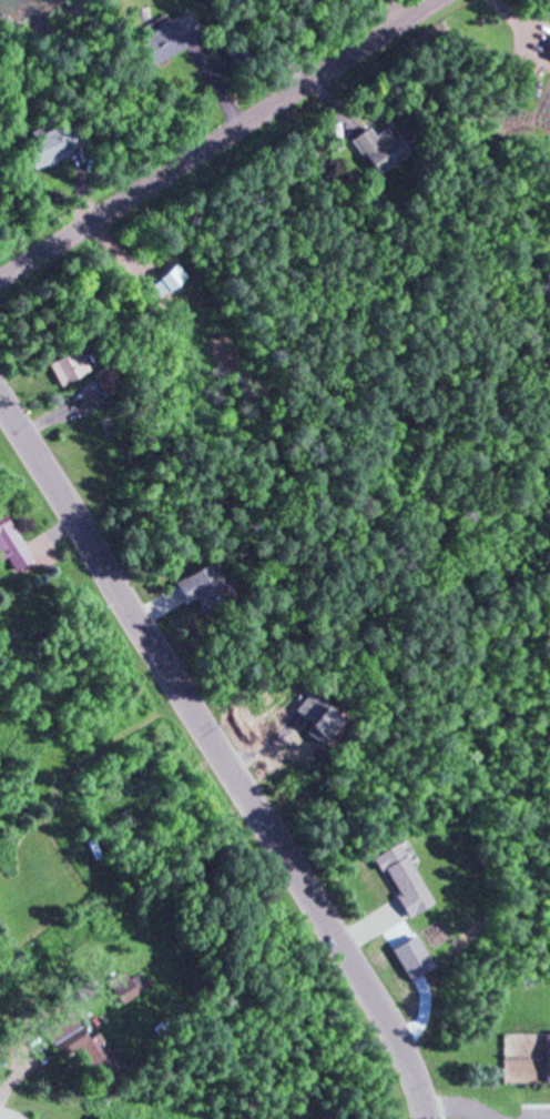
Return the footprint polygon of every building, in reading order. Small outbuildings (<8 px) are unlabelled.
[(147,31),(185,12),(200,40),(162,59),(147,31)] [(22,137),(73,118),(83,144),(63,151),(64,155),(33,168),(22,137)] [(389,125),(407,148),(379,171),(352,137),(366,124),(376,137),(389,125)] [(47,364),(74,349),(86,373),(59,389),(47,364)] [(120,382),(102,392),(93,374),(111,365),(120,382)] [(9,558),(0,563),(0,508),(3,506),(33,560),(16,569),(9,558)] [(174,579),(210,560),(230,595),(202,611),(195,597),(186,602),(174,579)] [(252,738),(263,756),(282,744),(271,727),(252,738)] [(376,856),(398,841),(438,901),(410,920),(395,897),(400,893),(376,856)] [(136,992),(121,1002),(112,987),(126,978),(136,992)] [(45,1036),(77,1018),(90,1044),(59,1060),(45,1036)] [(504,1092),(549,1092),(549,1033),(504,1032),(504,1092)]
